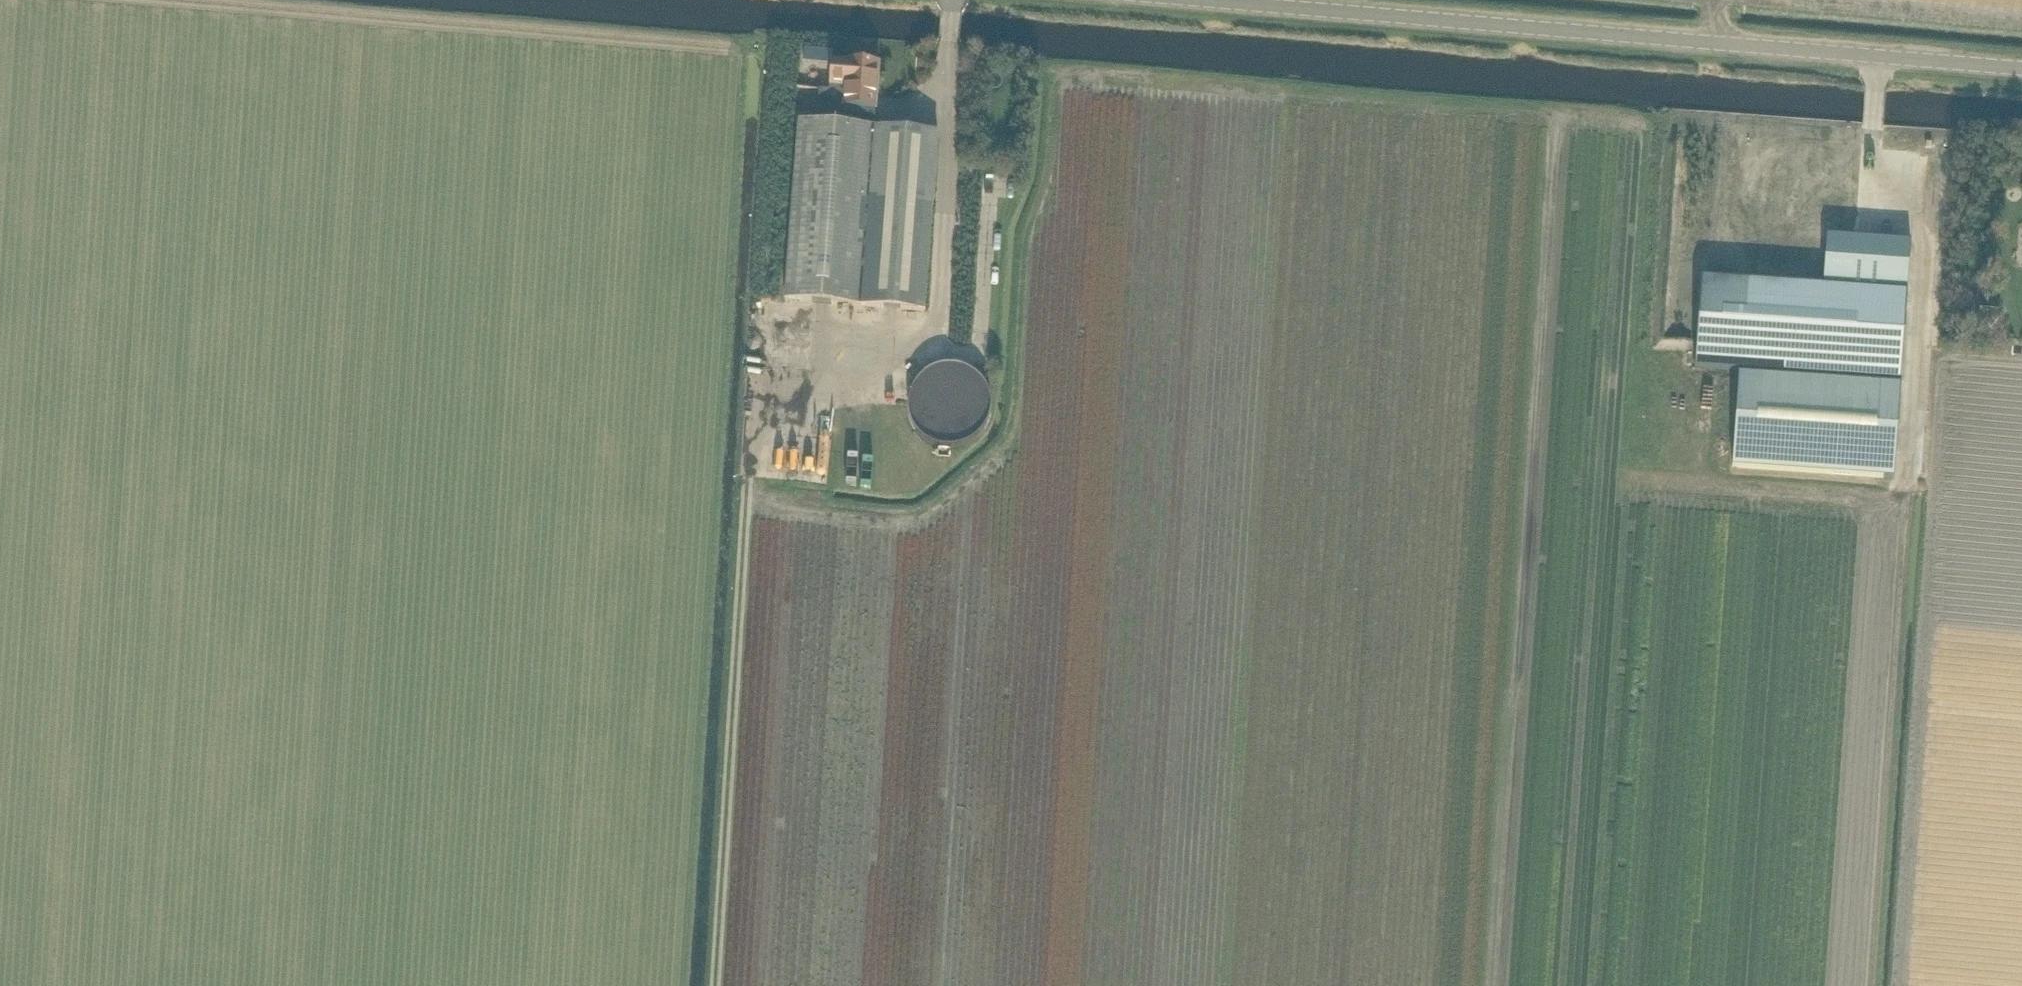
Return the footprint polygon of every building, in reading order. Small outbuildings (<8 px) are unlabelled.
[(875,132),(880,65),(848,62),(848,64),(833,62),(831,92),(820,91),(817,128),(800,126),(786,301),(925,312),(939,137),(875,132)] [(1908,149),(1907,163),(1934,165),(1935,151),(1908,149)] [(1826,252),(1827,239),(1819,238),(1820,234),(1821,234),(1822,218),(1825,219),(1828,182),(1800,180),(1801,176),(1775,174),(1771,229),(1806,232),(1803,251),(1826,252)] [(1753,369),(1749,468),(1913,474),(1916,381),(1918,381),(1923,233),(1838,230),(1836,280),(1714,276),(1711,367),(1753,369)] [(1980,310),(1978,330),(1997,332),(1999,312),(1980,310)] [(984,382),(967,369),(945,366),(925,374),(912,392),(909,413),(918,433),(935,446),(956,449),(976,441),(989,424),(992,402),(984,382)] [(791,449),(794,430),(785,428),(782,447),(791,449)]
